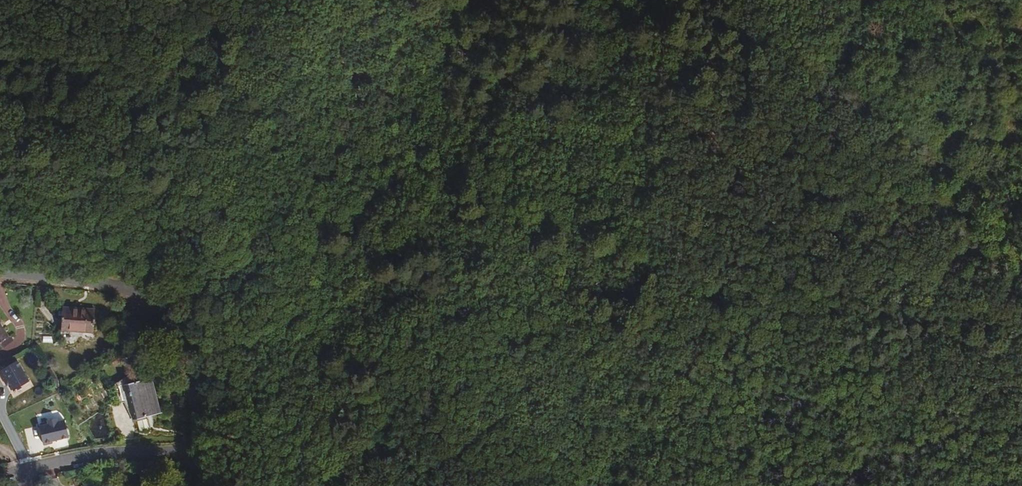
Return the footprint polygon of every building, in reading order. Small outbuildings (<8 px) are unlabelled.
[(94,332),(95,306),(62,304),(62,308),(60,331),(94,332)] [(0,327),(0,348),(10,341),(0,327)] [(158,378),(156,367),(139,371),(115,387),(120,405),(124,405),(132,422),(135,422),(126,386),(150,380),(158,378)] [(159,416),(150,380),(126,386),(135,422),(138,421),(147,419),(159,416)] [(62,417),(36,422),(40,443),(67,438),(62,417)] [(150,430),(147,419),(138,421),(140,433),(150,430)]
